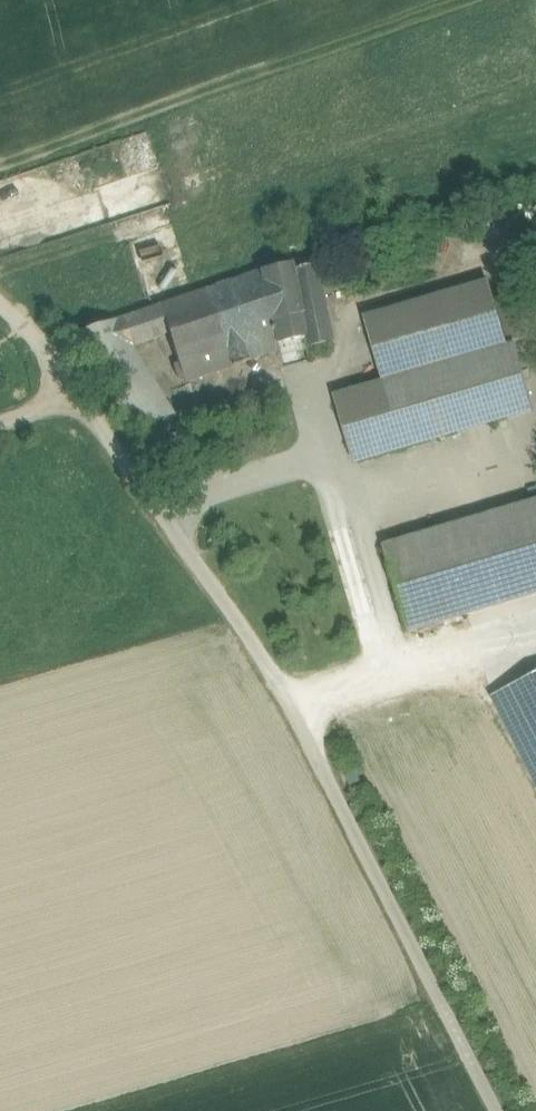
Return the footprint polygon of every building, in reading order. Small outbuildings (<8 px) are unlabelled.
[(311,255),(291,260),(291,262),(261,270),(275,331),(276,330),(301,324),(306,346),(330,340),(314,264),(312,264),(311,255)] [(261,270),(114,320),(131,347),(169,332),(179,362),(174,363),(178,376),(185,380),(185,381),(281,349),(276,330),(275,331),(261,270)] [(488,282),(369,317),(388,382),(507,347),(488,282)] [(496,293),(512,345),(535,338),(535,332),(522,286),(496,293)] [(131,347),(114,320),(73,334),(130,426),(173,412),(168,405),(131,347)] [(388,382),(339,396),(358,460),(529,410),(510,346),(507,347),(388,382)] [(384,546),(409,631),(535,593),(535,501),(384,546)] [(492,701),(535,788),(535,679),(492,701)]
